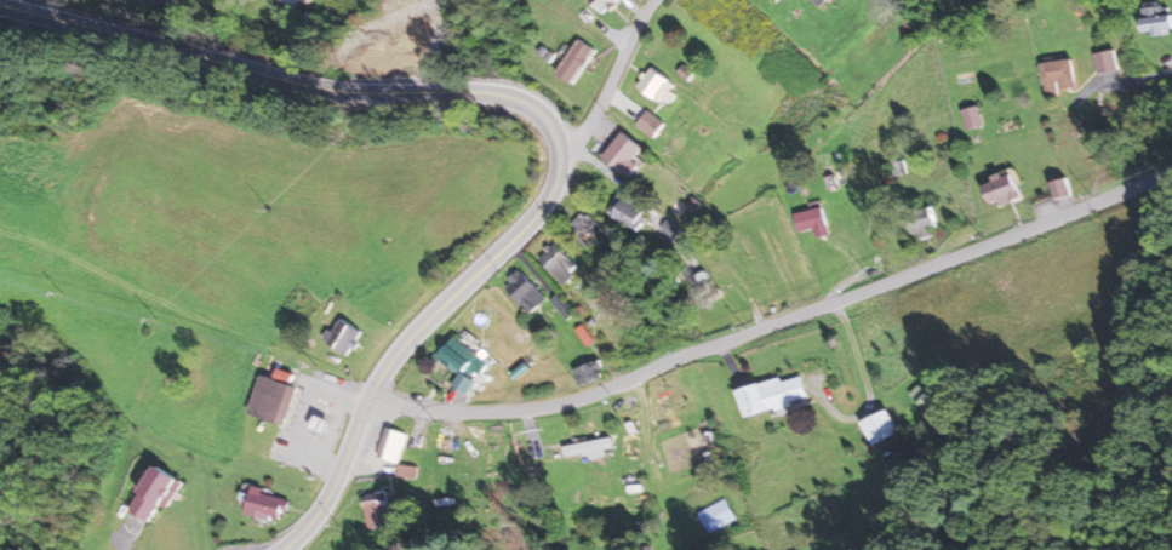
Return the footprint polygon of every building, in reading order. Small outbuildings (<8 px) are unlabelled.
[(604,14),(618,0),(590,0),(604,14)] [(819,8),(827,0),(810,0),(819,8)] [(1144,36),(1171,33),(1171,14),(1162,15),(1161,7),(1141,9),(1144,36)] [(556,73),(573,85),(597,51),(580,39),(556,73)] [(1119,69),(1114,49),(1094,54),(1099,74),(1119,69)] [(1078,89),(1072,58),(1041,64),(1047,95),(1078,89)] [(677,95),(672,91),(676,86),(652,68),(639,85),(667,107),(677,95)] [(962,111),(968,130),(984,126),(979,106),(962,111)] [(665,125),(648,111),(636,125),(653,139),(665,125)] [(633,159),(643,149),(623,132),(602,156),(629,180),(641,167),(633,159)] [(991,207),(1020,200),(1014,175),(985,182),(991,207)] [(607,213),(635,233),(649,214),(620,194),(607,213)] [(923,241),(942,227),(927,206),(908,220),(923,241)] [(828,227),(824,207),(794,213),(798,232),(828,227)] [(592,252),(608,236),(586,212),(569,227),(592,252)] [(564,286),(581,271),(556,242),(539,258),(564,286)] [(527,316),(546,302),(524,270),(504,284),(527,316)] [(345,357),(364,336),(343,317),(324,339),(345,357)] [(462,373),(476,356),(456,338),(441,355),(462,373)] [(573,372),(580,386),(604,374),(597,360),(573,372)] [(251,415),(281,424),(297,372),(284,368),(280,380),(264,375),(251,415)] [(745,417),(808,401),(801,374),(739,389),(745,417)] [(860,424),(872,446),(899,432),(887,410),(860,424)] [(383,459),(398,464),(408,435),(393,429),(383,459)] [(602,450),(613,448),(612,438),(564,445),(566,458),(603,453),(602,450)] [(178,478),(157,466),(130,512),(151,524),(178,478)] [(281,518),(281,493),(249,493),(249,518),(281,518)] [(710,534),(737,520),(727,500),(699,514),(710,534)]
